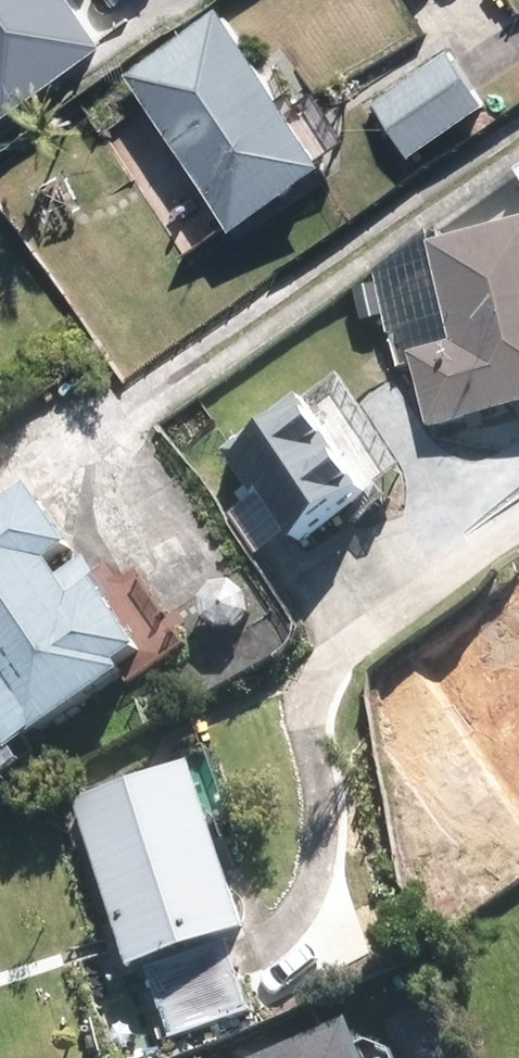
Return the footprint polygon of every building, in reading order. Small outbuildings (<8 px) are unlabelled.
[(304,163),(221,29),(146,74),(229,209),(304,163)] [(443,63),(379,107),(408,149),(471,105),(443,63)] [(428,422),(518,402),(518,239),(435,258),(457,355),(415,364),(428,422)] [(298,413),(233,457),(291,544),(356,500),(298,413)] [(0,519),(0,685),(37,739),(113,688),(104,676),(125,662),(86,604),(66,618),(33,570),(54,556),(20,506),(0,519)] [(227,933),(177,780),(67,816),(117,968),(227,933)] [(298,1057),(353,1057),(346,1039),(298,1057)]
